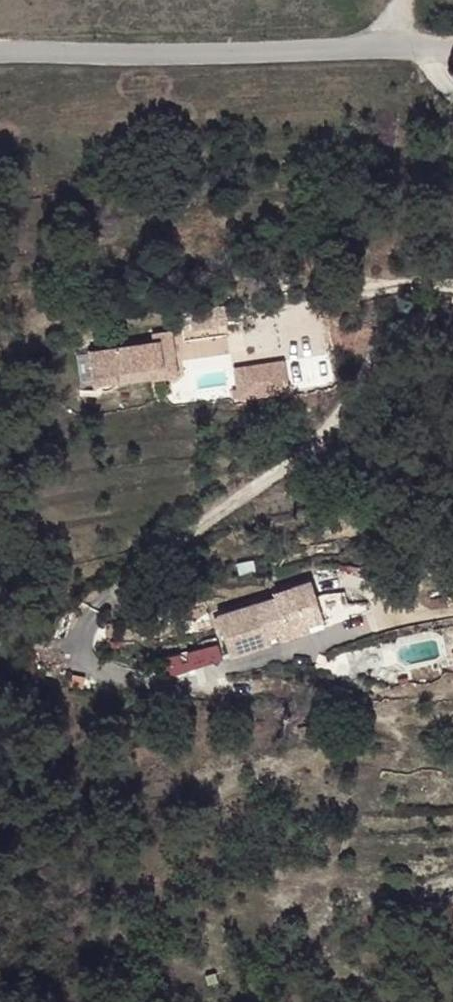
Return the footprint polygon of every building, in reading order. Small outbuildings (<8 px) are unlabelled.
[(184,306),(189,381),(235,378),(229,303),(184,306)] [(184,351),(160,354),(162,373),(187,371),(184,351)] [(290,359),(236,362),(238,397),(292,394),(290,359)] [(49,368),(50,380),(67,378),(66,371),(72,371),(72,366),(49,368)] [(122,377),(123,387),(130,386),(133,411),(86,416),(87,426),(120,423),(120,424),(146,421),(141,374),(122,377)] [(123,387),(60,394),(64,429),(65,430),(67,431),(69,432),(71,433),(74,433),(76,433),(78,432),(81,432),(83,431),(85,429),(87,428),(87,426),(86,416),(133,411),(130,386),(123,387)] [(315,605),(331,599),(320,567),(283,580),(284,585),(227,606),(241,646),(281,631),(279,625),(277,620),(286,616),(288,622),(290,628),(319,617),(315,605)] [(286,616),(277,620),(279,625),(288,622),(286,616)] [(197,963),(200,972),(209,969),(207,960),(197,963)]
